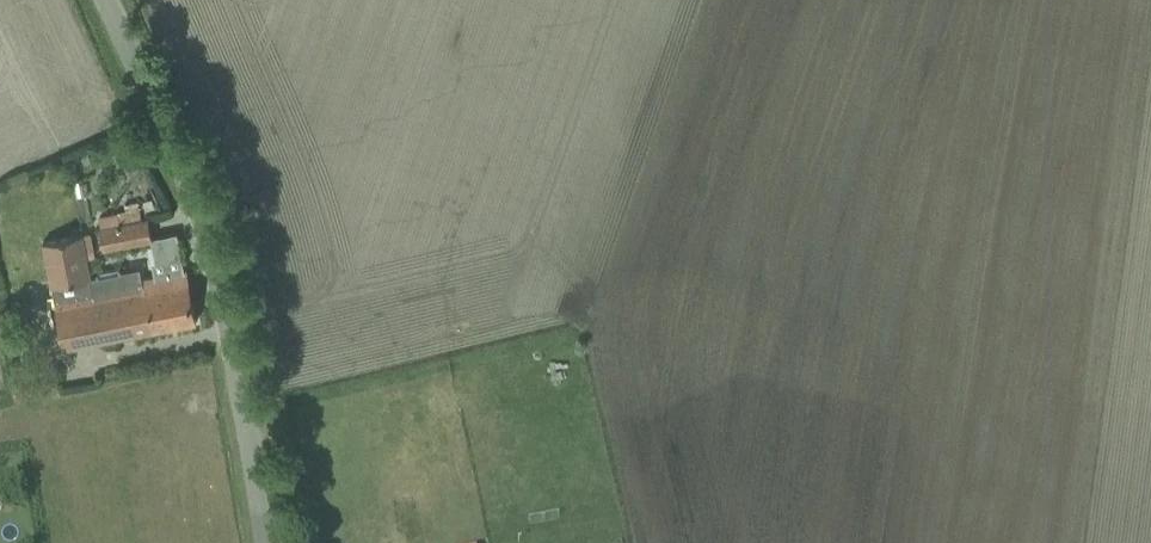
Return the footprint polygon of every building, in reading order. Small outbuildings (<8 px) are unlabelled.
[(101,227),(98,228),(103,249),(151,239),(153,239),(153,238),(149,218),(148,218),(114,225),(112,215),(99,218),(101,227)] [(82,234),(43,241),(51,285),(53,284),(56,296),(54,297),(64,348),(100,341),(172,327),(196,322),(185,270),(183,270),(176,234),(153,239),(151,239),(156,263),(153,264),(156,276),(141,278),(125,282),(123,271),(127,271),(127,269),(120,270),(120,267),(96,272),(97,275),(90,276),(82,234)]
